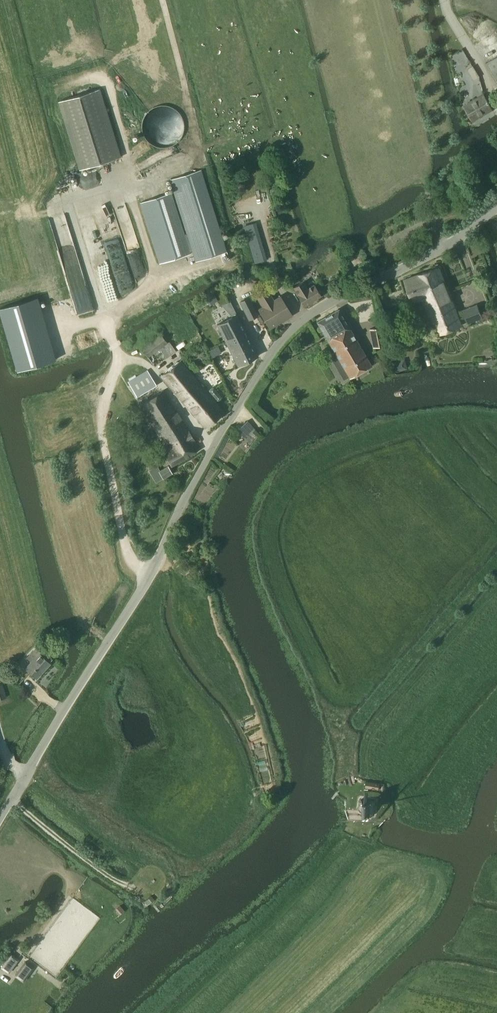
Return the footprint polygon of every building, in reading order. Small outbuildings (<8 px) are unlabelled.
[(493,58),(496,56),(496,38),(494,33),(483,40),(493,58)] [(487,62),(496,80),(496,57),(487,62)] [(476,71),(473,66),(467,69),(470,74),(476,71)] [(57,101),(78,169),(119,157),(99,88),(57,101)] [(483,95),(463,106),(472,121),(492,110),(483,95)] [(144,135),(148,140),(154,144),(160,146),(167,145),(173,143),(178,139),(182,133),(184,127),(183,120),(180,114),(176,109),(170,106),(163,104),(156,105),(150,109),(145,114),(142,121),(142,128),(144,135)] [(186,234),(185,235),(188,244),(189,243),(195,262),(227,252),(201,170),(170,180),(186,234)] [(188,244),(185,235),(172,193),(139,203),(159,264),(191,254),(188,244)] [(412,303),(413,303),(422,299),(427,311),(436,336),(462,326),(444,281),(440,267),(404,280),(412,303)] [(305,306),(321,296),(314,285),(307,289),(303,282),(293,288),(305,306)] [(292,315),(280,296),(274,300),(267,289),(256,296),(262,307),(258,309),(270,329),(292,315)] [(240,302),(250,321),(258,317),(249,298),(240,302)] [(492,313),(489,307),(480,310),(478,304),(463,310),(468,323),(483,317),(483,316),(492,313)] [(317,322),(335,353),(349,377),(371,365),(338,310),(317,322)] [(217,324),(228,346),(248,336),(237,314),(217,324)] [(4,328),(18,375),(57,364),(43,317),(4,328)] [(385,346),(381,327),(369,329),(372,348),(385,346)] [(169,342),(167,343),(160,334),(141,348),(148,358),(154,367),(176,351),(169,342)] [(248,336),(228,346),(238,366),(258,356),(248,336)] [(209,392),(208,393),(180,360),(160,375),(205,429),(224,413),(215,402),(217,401),(218,401),(219,400),(220,400),(221,399),(222,398),(213,387),(212,388),(209,390),(209,391),(209,392)] [(137,397),(156,385),(148,370),(128,382),(137,397)] [(140,404),(152,426),(163,445),(170,441),(172,444),(162,450),(171,466),(186,458),(200,449),(183,420),(181,420),(163,390),(140,404)] [(247,421),(237,431),(244,438),(254,428),(247,421)] [(137,434),(132,439),(136,443),(140,438),(137,434)] [(160,470),(157,465),(149,470),(156,483),(171,474),(167,466),(160,470)] [(43,649),(39,653),(25,668),(36,679),(50,664),(49,662),(53,658),(43,649)] [(366,781),(365,788),(378,790),(379,787),(379,783),(366,781)] [(375,801),(360,799),(358,814),(374,815),(375,801)] [(11,954),(1,967),(9,973),(18,959),(11,954)] [(23,981),(33,967),(25,961),(15,975),(23,981)]
